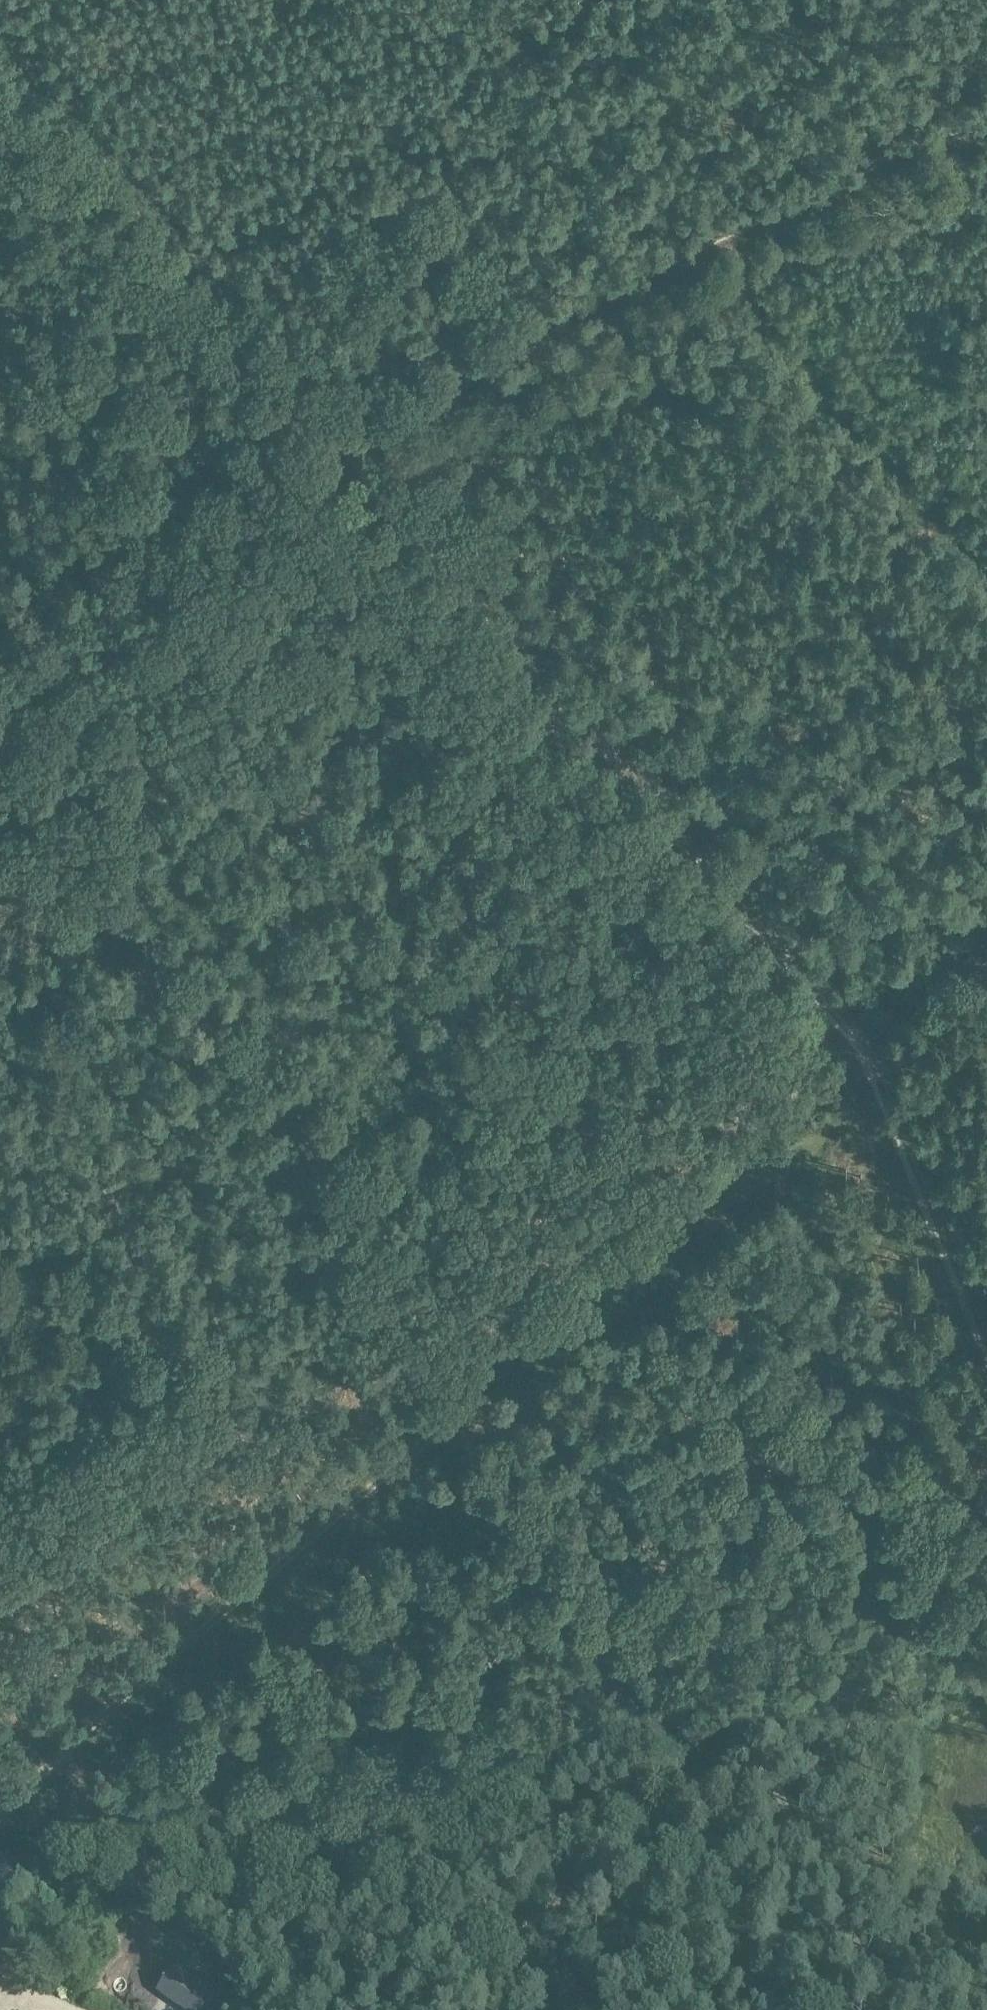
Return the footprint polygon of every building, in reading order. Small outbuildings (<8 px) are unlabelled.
[(158,1990),(187,2009),(198,2009),(210,1992),(173,1967),(158,1990)]
